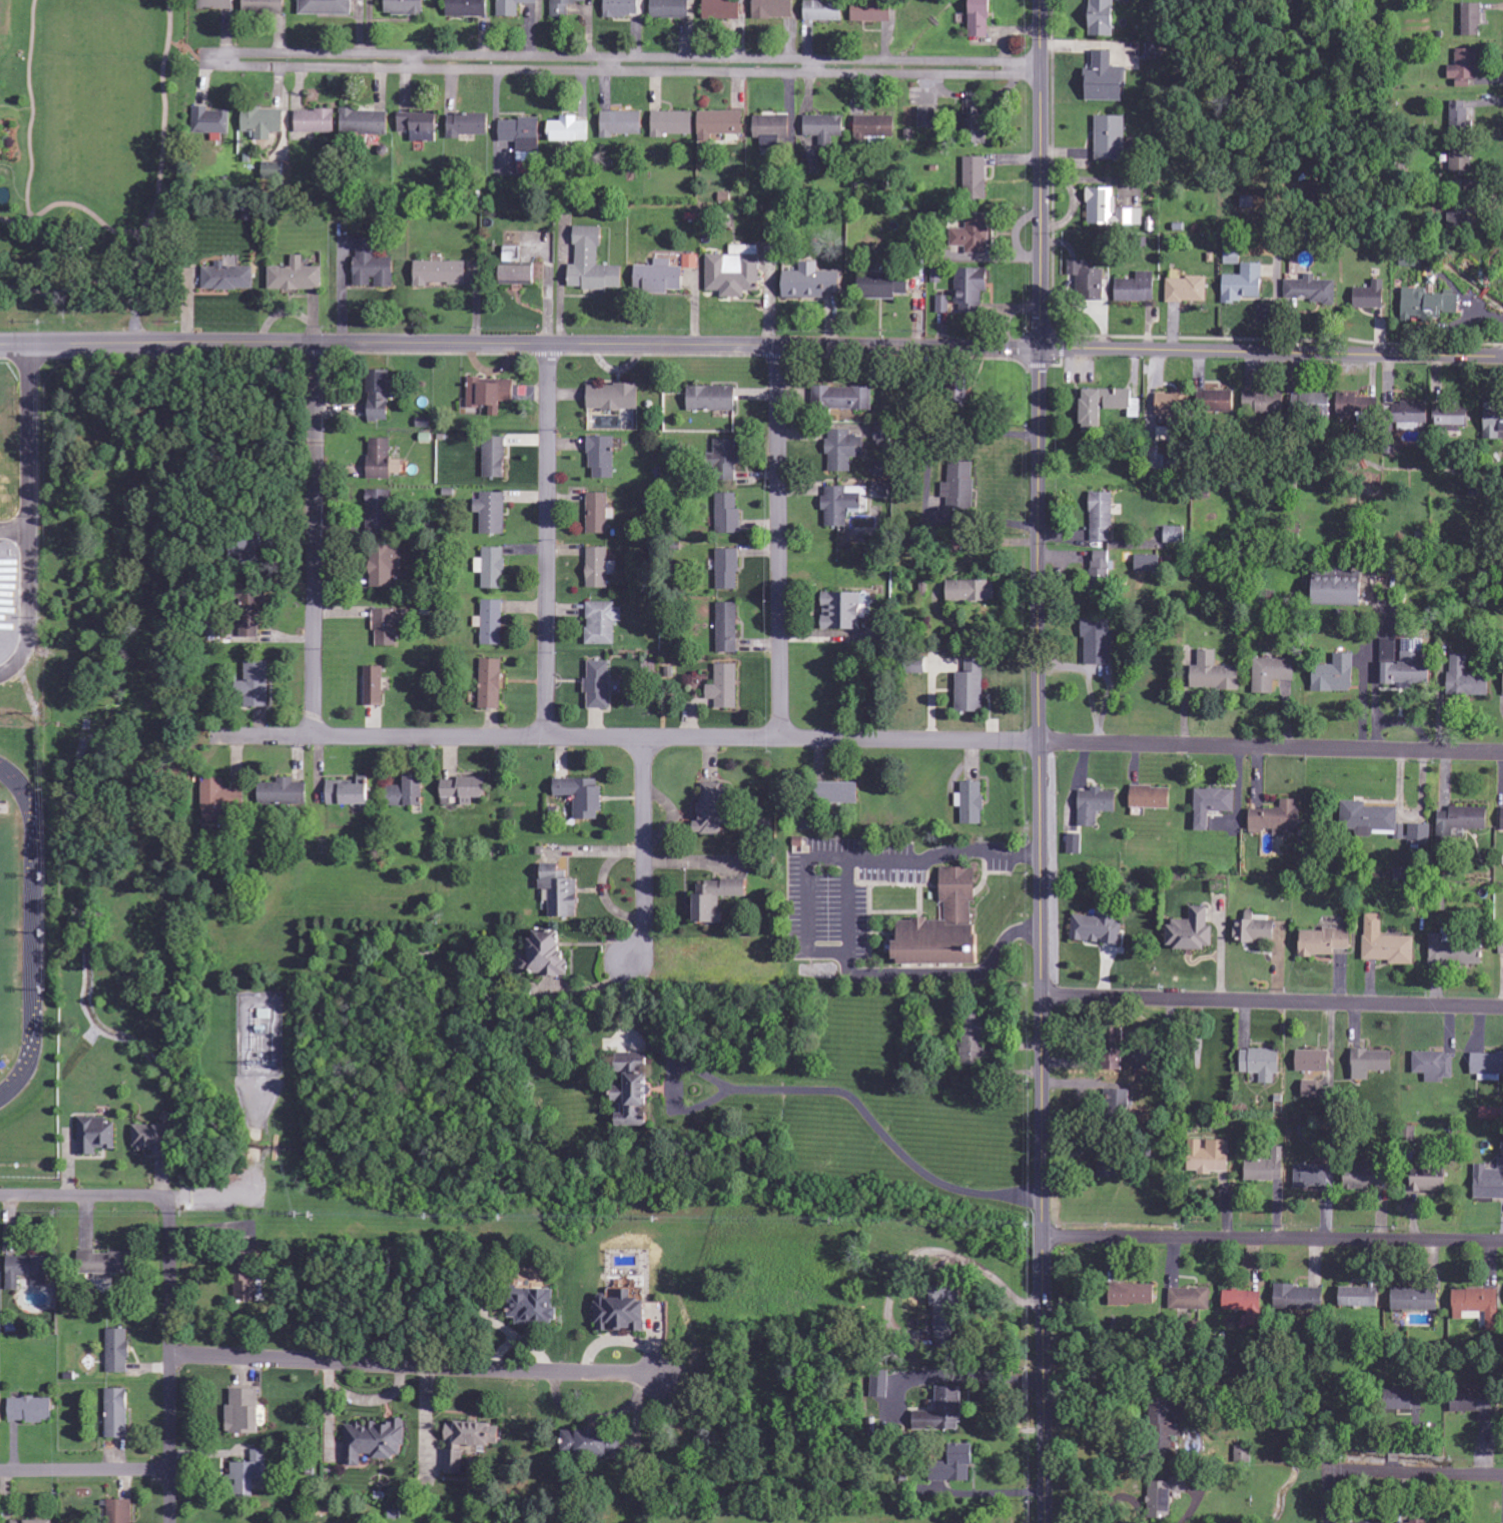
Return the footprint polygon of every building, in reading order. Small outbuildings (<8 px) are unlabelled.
[(234,10),(234,0),(200,0),(200,9),(234,10)] [(245,14),(286,13),(286,0),(245,0),(245,14)] [(353,15),(353,0),(301,0),(300,15),(353,15)] [(388,15),(426,15),(426,0),(387,0),(388,15)] [(489,17),(490,0),(449,0),(448,16),(489,17)] [(499,17),(520,17),(520,4),(539,5),(539,0),(499,0),(499,17)] [(569,17),(570,2),(585,3),(585,0),(552,0),(551,16),(569,17)] [(640,0),(605,0),(605,17),(640,17),(640,0)] [(652,18),(690,19),(691,0),(652,0),(652,18)] [(741,20),(742,0),(704,0),(704,19),(741,20)] [(794,19),(795,0),(753,0),(752,18),(794,19)] [(852,22),(893,23),(894,0),(853,0),(852,22)] [(971,37),(992,37),(992,0),(971,0),(971,37)] [(1117,0),(1092,0),(1091,36),(1116,36),(1117,0)] [(844,22),(844,2),(806,1),(805,21),(844,22)] [(1482,4),(1462,5),(1463,38),(1483,37),(1482,4)] [(1148,61),(1159,61),(1159,44),(1148,44),(1148,61)] [(1476,50),(1458,50),(1457,67),(1450,66),(1450,80),(1459,80),(1459,88),(1475,88),(1476,50)] [(1127,101),(1127,68),(1113,67),(1114,51),(1095,51),(1095,69),(1088,69),(1087,100),(1127,101)] [(968,93),(968,133),(986,134),(986,93),(968,93)] [(1469,103),(1452,102),(1451,131),(1468,132),(1469,103)] [(194,133),(214,134),(214,140),(223,140),(223,134),(230,134),(231,111),(209,111),(209,106),(194,106),(194,133)] [(919,128),(937,128),(938,109),(920,108),(919,128)] [(285,110),(243,109),(243,132),(256,133),(256,140),(272,140),(272,132),(285,132),(285,110)] [(297,110),(297,133),(336,134),(336,111),(297,110)] [(389,111),(342,110),(342,134),(389,134),(389,111)] [(653,136),(694,137),(695,112),(653,111),(653,136)] [(713,135),(745,134),(745,111),(700,112),(700,142),(713,141),(713,135)] [(644,113),(602,112),(602,137),(643,137),(644,113)] [(439,114),(400,113),(399,133),(411,133),(411,142),(438,143),(439,114)] [(461,135),(490,136),(490,115),(449,114),(448,139),(461,139),(461,135)] [(550,121),(550,141),(591,141),(591,122),(579,122),(579,116),(562,116),(562,122),(550,121)] [(762,148),(792,147),(791,116),(755,116),(756,138),(762,138),(762,148)] [(805,137),(820,137),(820,147),(833,148),(833,137),(845,137),(845,116),(805,116),(805,137)] [(856,136),(895,137),(896,117),(856,116),(856,136)] [(1128,116),(1098,116),(1097,160),(1126,161),(1128,116)] [(541,119),(501,119),(501,142),(518,142),(518,162),(531,162),(541,162),(541,119)] [(1451,151),(1452,180),(1471,179),(1470,150),(1451,151)] [(989,157),(966,157),(965,199),(989,199),(989,157)] [(263,179),(284,179),(284,163),(264,163),(263,179)] [(1144,209),(1117,209),(1117,189),(1090,188),(1089,225),(1144,225),(1144,209)] [(1471,227),(1467,206),(1454,209),(1458,230),(1471,227)] [(967,229),(954,229),(954,247),(967,247),(967,253),(990,254),(991,215),(968,214),(967,229)] [(624,267),(599,266),(600,246),(603,246),(604,227),(577,227),(576,265),(571,265),(571,289),(624,290),(624,267)] [(394,288),(395,259),(375,259),(376,239),(357,239),(356,286),(375,286),(375,287),(394,288)] [(1241,243),(1224,243),(1225,265),(1241,265),(1241,243)] [(708,255),(708,291),(723,292),(723,298),(747,298),(747,291),(761,292),(761,246),(732,246),(731,255),(708,255)] [(699,255),(684,256),(684,269),(699,268),(699,255)] [(1401,267),(1419,267),(1420,255),(1401,255),(1401,267)] [(323,267),(304,267),(304,256),(293,256),(293,267),(270,267),(270,290),(323,289),(323,267)] [(685,291),(685,268),(672,267),(672,259),(656,259),(655,266),(637,266),(636,292),(671,292),(671,291),(685,291)] [(467,285),(467,262),(416,261),(416,287),(429,287),(429,285),(467,285)] [(1106,270),(1093,270),(1093,262),(1069,261),(1068,276),(1080,276),(1080,299),(1105,300),(1106,270)] [(204,267),(204,291),(255,290),(255,267),(225,268),(225,262),(216,262),(216,267),(204,267)] [(785,299),(825,299),(825,295),(843,295),(843,272),(819,273),(819,262),(801,262),(801,272),(785,272),(785,299)] [(1264,264),(1243,264),(1243,276),(1224,276),(1224,304),(1244,304),(1244,298),(1264,299),(1264,264)] [(541,267),(506,266),(506,285),(540,285),(541,267)] [(961,314),(984,314),(984,292),(991,291),(990,268),(957,269),(957,305),(961,305),(961,314)] [(911,294),(912,273),(864,272),(863,298),(900,299),(900,294),(911,294)] [(1157,302),(1156,272),(1138,273),(1138,279),(1117,279),(1118,302),(1157,302)] [(1286,299),(1313,299),(1312,304),(1336,305),(1337,281),(1316,281),(1316,275),(1306,275),(1306,281),(1286,280),(1286,299)] [(1209,279),(1168,278),(1167,302),(1209,303),(1209,279)] [(1356,288),(1356,308),(1386,309),(1386,280),(1375,280),(1374,288),(1356,288)] [(1428,294),(1428,289),(1404,288),(1403,320),(1446,322),(1446,313),(1462,314),(1463,295),(1428,294)] [(951,297),(938,296),(937,313),(950,313),(951,297)] [(370,422),(391,423),(393,373),(372,372),(370,422)] [(490,416),(502,416),(502,403),(515,403),(516,380),(469,379),(468,407),(490,408),(490,416)] [(641,385),(589,385),(589,410),(641,410),(641,385)] [(960,385),(959,404),(969,404),(970,385),(960,385)] [(690,388),(691,409),(738,408),(737,387),(690,388)] [(873,410),(873,388),(814,387),(814,409),(873,410)] [(1134,390),(1085,389),(1085,432),(1105,432),(1105,410),(1134,410),(1134,390)] [(1158,393),(1156,415),(1169,416),(1168,428),(1159,427),(1158,436),(1166,436),(1166,441),(1172,441),(1173,428),(1183,428),(1186,391),(1175,390),(1174,394),(1158,393)] [(1199,411),(1236,412),(1236,392),(1200,391),(1199,411)] [(1286,414),(1286,393),(1246,392),(1245,413),(1286,414)] [(1294,418),(1333,417),(1333,394),(1294,395),(1294,418)] [(1395,403),(1396,424),(1432,423),(1431,402),(1395,403)] [(1437,404),(1436,425),(1472,426),(1472,406),(1437,404)] [(1502,440),(1502,406),(1486,406),(1485,439),(1502,440)] [(876,427),(876,443),(888,443),(888,428),(876,427)] [(829,472),(852,472),(852,458),(866,458),(866,437),(851,437),(851,431),(829,431),(829,472)] [(484,477),(506,478),(507,437),(485,437),(484,477)] [(589,469),(595,469),(594,478),(615,479),(616,437),(590,437),(589,469)] [(369,479),(393,480),(393,473),(402,474),(402,460),(391,460),(392,439),(371,439),(369,479)] [(738,440),(716,440),(717,473),(739,473),(738,440)] [(975,462),(950,461),(949,484),(943,483),(943,498),(948,499),(947,510),(974,511),(975,462)] [(827,487),(826,496),(823,496),(823,512),(827,512),(826,527),(849,527),(849,509),(868,509),(869,488),(827,487)] [(391,535),(391,491),(368,490),(367,534),(391,535)] [(482,493),(482,501),(475,501),(475,513),(482,514),(482,535),(505,535),(506,494),(482,493)] [(610,494),(589,493),(587,534),(608,535),(610,494)] [(1096,493),(1096,514),(1114,515),(1114,493),(1096,493)] [(742,534),(742,509),(738,509),(738,494),(717,494),(717,534),(742,534)] [(1164,544),(1186,544),(1187,527),(1164,527),(1164,544)] [(237,564),(258,564),(259,542),(237,542),(237,564)] [(393,588),(394,570),(408,570),(408,547),(372,546),(371,588),(393,588)] [(506,549),(484,548),(484,559),(476,559),(476,573),(483,573),(483,589),(505,590),(506,549)] [(617,562),(608,562),(609,548),(588,548),(587,589),(609,589),(609,576),(617,576),(617,562)] [(740,590),(739,550),(717,550),(718,590),(740,590)] [(1102,595),(1103,586),(1110,586),(1111,552),(1094,551),(1092,594),(1102,595)] [(1135,572),(1160,573),(1161,556),(1135,555),(1135,572)] [(1367,606),(1368,581),(1364,581),(1364,572),(1326,571),(1326,578),(1318,578),(1317,606),(1367,606)] [(949,581),(949,601),(997,602),(998,582),(949,581)] [(262,638),(264,586),(244,585),(243,637),(262,638)] [(862,630),(863,619),(870,619),(870,605),(863,605),(863,593),(826,593),(825,630),(862,630)] [(504,645),(504,601),(483,601),(483,617),(474,618),(474,628),(482,628),(482,645),(504,645)] [(616,646),(616,622),(624,622),(624,608),(616,608),(616,603),(588,602),(588,645),(616,646)] [(740,653),(738,603),(718,603),(719,653),(740,653)] [(375,610),(376,646),(398,646),(398,630),(411,630),(411,610),(375,610)] [(1085,665),(1112,666),(1113,621),(1086,620),(1085,665)] [(1435,685),(1436,664),(1420,663),(1420,654),(1403,653),(1403,664),(1398,664),(1398,639),(1382,639),(1380,683),(1435,685)] [(1218,651),(1200,650),(1200,667),(1194,667),(1193,689),(1241,690),(1242,667),(1218,666),(1218,651)] [(1315,692),(1355,692),(1355,654),(1336,654),(1336,666),(1315,665),(1315,692)] [(1469,655),(1452,655),(1451,695),(1492,697),(1493,674),(1469,674),(1469,655)] [(1297,659),(1256,658),(1255,694),(1276,694),(1276,681),(1297,681),(1297,659)] [(984,712),(984,659),(967,659),(967,674),(957,674),(958,713),(984,712)] [(481,709),(502,709),(503,660),(482,660),(481,709)] [(269,661),(246,662),(246,682),(236,682),(237,695),(248,695),(248,708),(271,707),(269,661)] [(589,709),(611,709),(611,662),(588,662),(588,695),(589,695),(589,709)] [(739,664),(717,665),(717,685),(708,685),(709,700),(718,700),(718,709),(740,709),(739,664)] [(366,706),(386,706),(386,667),(367,667),(366,706)] [(328,782),(328,806),(372,805),(371,777),(360,777),(360,781),(328,782)] [(426,806),(425,777),(407,777),(407,786),(388,786),(389,807),(426,806)] [(296,778),(280,778),(280,783),(261,783),(261,805),(309,805),(309,783),(296,783),(296,778)] [(204,779),(204,821),(225,821),(225,809),(248,809),(247,789),(226,790),(226,779),(204,779)] [(443,779),(443,806),(461,805),(461,806),(475,806),(475,799),(490,798),(489,779),(443,779)] [(599,780),(556,780),(556,797),(576,797),(576,820),(600,821),(600,813),(605,813),(605,787),(599,787),(599,780)] [(860,804),(860,783),(826,782),(825,803),(860,804)] [(975,792),(968,794),(971,804),(979,802),(977,794),(985,791),(983,782),(973,785),(975,792)] [(724,835),(724,823),(735,824),(736,812),(731,812),(732,789),(725,789),(725,784),(703,784),(703,803),(700,803),(699,821),(697,821),(697,835),(724,835)] [(1132,808),(1172,809),(1173,788),(1133,787),(1132,808)] [(1099,827),(1100,812),(1117,813),(1118,792),(1104,792),(1104,788),(1092,788),(1092,792),(1081,791),(1080,827),(1099,827)] [(1210,832),(1211,812),(1236,813),(1236,790),(1197,789),(1196,831),(1210,832)] [(1283,809),(1252,810),(1252,833),(1276,832),(1276,834),(1303,833),(1303,800),(1283,800),(1283,809)] [(1398,832),(1400,808),(1368,807),(1368,802),(1344,801),(1343,836),(1375,838),(1375,831),(1398,832)] [(1490,808),(1452,807),(1452,812),(1439,812),(1438,840),(1455,840),(1456,829),(1489,829),(1490,808)] [(817,831),(817,820),(806,819),(805,830),(817,831)] [(1409,845),(1431,846),(1432,825),(1410,824),(1409,845)] [(1083,835),(1068,834),(1067,855),(1083,855),(1083,835)] [(552,918),(580,918),(580,880),(569,880),(569,872),(561,872),(561,865),(543,865),(543,891),(545,891),(545,902),(551,902),(552,918)] [(978,868),(943,868),(942,904),(946,904),(946,922),(903,921),(902,942),(899,942),(899,964),(981,965),(982,926),(973,926),(973,902),(978,902),(978,868)] [(728,924),(728,910),(723,910),(723,898),(750,898),(751,882),(699,881),(698,923),(728,924)] [(1215,950),(1215,928),(1210,928),(1211,907),(1193,906),(1193,921),(1171,920),(1171,949),(1215,950)] [(1236,921),(1235,939),(1248,940),(1248,941),(1277,942),(1277,922),(1256,921),(1256,911),(1247,911),(1247,921),(1236,921)] [(1074,942),(1124,944),(1124,924),(1119,924),(1119,917),(1074,915),(1074,942)] [(1366,915),(1366,961),(1391,961),(1391,965),(1416,965),(1416,937),(1383,937),(1383,915),(1366,915)] [(1353,950),(1354,929),(1324,928),(1324,932),(1302,932),(1301,956),(1346,957),(1346,950),(1353,950)] [(538,931),(537,940),(534,940),(533,974),(570,974),(570,958),(563,958),(564,932),(538,931)] [(1431,964),(1484,966),(1484,945),(1445,944),(1445,935),(1432,935),(1431,964)] [(986,1015),(962,1015),(963,1066),(987,1065),(986,1015)] [(1281,1075),(1281,1050),(1243,1050),(1243,1073),(1261,1073),(1262,1085),(1276,1085),(1275,1075),(1281,1075)] [(1331,1072),(1331,1052),(1298,1051),(1297,1071),(1331,1072)] [(1372,1072),(1394,1072),(1395,1052),(1354,1051),(1354,1081),(1372,1081),(1372,1072)] [(653,1075),(642,1074),(643,1065),(650,1065),(650,1054),(622,1053),(622,1072),(630,1072),(630,1086),(616,1086),(616,1102),(628,1103),(627,1114),(619,1114),(619,1126),(650,1127),(650,1119),(643,1119),(643,1107),(652,1108),(653,1075)] [(1427,1083),(1445,1084),(1445,1079),(1455,1079),(1455,1053),(1415,1053),(1415,1074),(1427,1075),(1427,1083)] [(1325,1081),(1303,1081),(1303,1098),(1325,1098),(1325,1081)] [(1132,1110),(1131,1090),(1105,1091),(1106,1111),(1132,1110)] [(1481,1108),(1480,1120),(1502,1121),(1502,1109),(1481,1108)] [(98,1157),(98,1148),(117,1149),(117,1124),(109,1124),(109,1118),(81,1118),(81,1157),(98,1157)] [(172,1125),(135,1126),(136,1152),(156,1152),(156,1166),(172,1166),(172,1125)] [(1229,1141),(1207,1141),(1207,1149),(1202,1149),(1202,1141),(1190,1140),(1189,1172),(1198,1172),(1198,1175),(1212,1176),(1212,1172),(1228,1172),(1229,1141)] [(1100,1179),(1119,1178),(1118,1154),(1099,1155),(1100,1179)] [(1502,1199),(1502,1158),(1499,1158),(1499,1170),(1488,1170),(1488,1164),(1476,1164),(1477,1199),(1502,1199)] [(1246,1181),(1278,1182),(1279,1160),(1246,1159),(1246,1181)] [(1329,1165),(1295,1167),(1296,1188),(1329,1187),(1329,1165)] [(1348,1189),(1390,1188),(1390,1167),(1348,1167),(1348,1189)] [(1449,1193),(1449,1168),(1414,1168),(1413,1192),(1449,1193)] [(79,1274),(132,1275),(133,1254),(80,1253),(79,1274)] [(8,1257),(8,1291),(21,1291),(21,1276),(34,1276),(34,1287),(43,1287),(43,1277),(52,1277),(52,1258),(8,1257)] [(257,1303),(258,1261),(247,1261),(247,1268),(238,1268),(237,1303),(257,1303)] [(1155,1307),(1156,1286),(1110,1284),(1109,1305),(1155,1307)] [(1275,1310),(1324,1311),(1325,1288),(1276,1287),(1275,1310)] [(1380,1307),(1379,1288),(1342,1288),(1342,1308),(1380,1307)] [(1393,1310),(1440,1311),(1440,1289),(1393,1288),(1393,1310)] [(935,1349),(959,1349),(959,1289),(935,1289),(935,1349)] [(1170,1289),(1170,1310),(1211,1310),(1211,1290),(1170,1289)] [(1455,1290),(1456,1320),(1466,1320),(1466,1313),(1487,1312),(1487,1332),(1500,1332),(1499,1289),(1455,1290)] [(518,1326),(560,1325),(559,1310),(556,1310),(556,1290),(517,1290),(517,1306),(510,1306),(510,1319),(517,1319),(518,1326)] [(649,1332),(648,1301),(634,1301),(634,1291),(622,1291),(622,1297),(598,1297),(599,1332),(649,1332)] [(1262,1292),(1223,1291),(1223,1311),(1244,1311),(1244,1326),(1261,1327),(1262,1292)] [(128,1330),(109,1331),(111,1370),(129,1369),(128,1330)] [(890,1375),(873,1374),(872,1398),(889,1399),(890,1375)] [(963,1388),(938,1388),(937,1412),(915,1412),(914,1430),(962,1431),(963,1388)] [(107,1440),(129,1439),(129,1390),(106,1390),(107,1440)] [(260,1435),(261,1391),(232,1390),(232,1406),(228,1406),(227,1434),(260,1435)] [(1423,1411),(1423,1390),(1393,1391),(1393,1411),(1423,1411)] [(11,1423),(55,1422),(54,1398),(10,1399),(11,1423)] [(1176,1401),(1155,1401),(1154,1436),(1176,1436),(1176,1401)] [(345,1467),(362,1467),(362,1456),(373,1456),(373,1459),(405,1459),(405,1419),(393,1419),(393,1427),(378,1427),(378,1424),(345,1424),(345,1467)] [(445,1475),(463,1476),(464,1446),(502,1447),(502,1425),(449,1424),(448,1450),(446,1450),(445,1475)] [(611,1456),(612,1432),(565,1430),(564,1455),(611,1456)] [(930,1481),(971,1482),(972,1466),(976,1467),(977,1446),(953,1445),(953,1466),(931,1466),(930,1481)] [(1235,1463),(1250,1463),(1250,1447),(1235,1447),(1235,1463)] [(232,1464),(232,1476),(231,1476),(231,1494),(255,1494),(255,1482),(266,1482),(266,1450),(252,1450),(252,1464),(232,1464)] [(1189,1494),(1190,1478),(1167,1478),(1166,1508),(1176,1508),(1176,1493),(1189,1494)] [(109,1501),(108,1522),(134,1522),(134,1501),(109,1501)]
